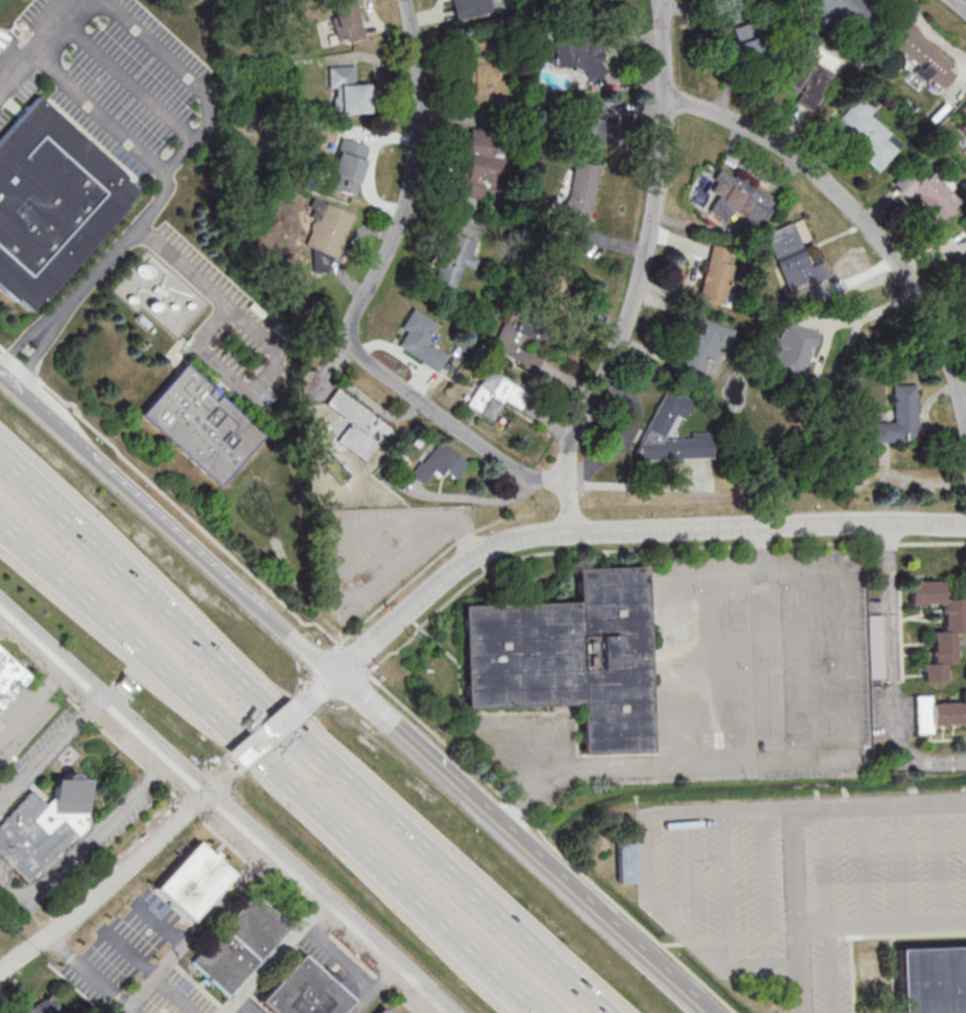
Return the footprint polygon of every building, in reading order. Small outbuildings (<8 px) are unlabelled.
[(336,36),(362,32),(357,0),(331,0),(336,36)] [(455,19),(494,12),(492,0),(451,0),(455,19)] [(809,13),(864,29),(873,0),(813,0),(809,13)] [(745,64),(769,56),(757,20),(733,27),(745,64)] [(952,62),(905,22),(888,43),(943,89),(956,74),(948,67),(952,62)] [(472,40),(472,104),(503,104),(503,40),(472,40)] [(601,41),(555,41),(556,68),(584,68),(584,80),(602,80),(601,41)] [(834,68),(796,50),(780,83),(799,93),(795,102),(813,111),(834,68)] [(370,114),(370,84),(355,84),(355,66),(328,66),(328,88),(334,88),(334,114),(370,114)] [(12,301),(0,290),(0,136),(36,96),(124,175),(123,177),(139,191),(41,300),(39,298),(27,311),(14,299),(12,301)] [(832,124),(856,96),(875,113),(871,118),(900,143),(876,171),(852,150),(856,145),(832,124)] [(603,146),(603,103),(579,103),(579,146),(603,146)] [(499,184),(504,159),(487,156),(491,136),(471,132),(464,170),(458,169),(453,195),(482,200),(485,181),(499,184)] [(367,144),(339,138),(330,183),(359,188),(367,144)] [(561,233),(586,237),(598,166),(573,161),(561,233)] [(708,189),(717,194),(709,211),(732,223),(736,214),(761,227),(770,209),(749,198),(754,186),(718,168),(708,189)] [(892,179),(903,203),(918,196),(929,222),(960,209),(947,178),(938,182),(934,171),(920,177),(916,168),(892,179)] [(310,268),(321,272),(328,255),(336,258),(353,214),(326,204),(310,246),(317,249),(310,268)] [(827,280),(822,263),(810,267),(795,222),(765,232),(786,294),(827,280)] [(431,289),(454,295),(463,265),(471,267),(478,240),(447,232),(431,289)] [(724,305),(735,249),(710,244),(699,300),(724,305)] [(569,296),(569,260),(543,260),(543,296),(569,296)] [(440,322),(412,307),(400,329),(406,333),(397,350),(439,372),(448,355),(428,344),(440,322)] [(735,327),(692,315),(677,368),(702,375),(706,359),(715,362),(718,348),(728,350),(735,327)] [(818,331),(785,321),(780,339),(774,337),(770,350),(776,352),(769,373),(802,383),(818,331)] [(492,349),(536,371),(547,350),(502,328),(492,349)] [(182,363),(262,435),(216,486),(137,414),(182,363)] [(465,405),(491,422),(504,400),(519,410),(529,394),(488,368),(465,405)] [(893,384),(893,422),(874,422),(874,442),(917,441),(916,384),(893,384)] [(679,438),(678,433),(693,400),(666,387),(637,450),(637,460),(716,459),(716,432),(693,433),(690,438),(679,438)] [(365,464),(391,428),(336,388),(324,405),(349,424),(336,443),(365,464)] [(410,475),(423,485),(434,471),(440,477),(445,471),(456,480),(470,463),(440,439),(410,475)] [(462,605),(464,707),(581,705),(582,752),(649,751),(646,567),(577,568),(577,603),(462,605)] [(910,605),(943,605),(943,632),(933,632),(933,664),(923,664),(923,680),(945,680),(945,665),(955,664),(955,632),(965,632),(965,599),(943,599),(943,581),(910,581),(910,605)] [(883,616),(870,616),(870,678),(883,678),(883,616)] [(23,675),(0,655),(0,702),(23,675)] [(128,694),(136,686),(124,675),(117,684),(128,694)] [(962,691),(962,702),(932,703),(932,695),(915,695),(915,735),(933,734),(933,725),(964,725),(964,722),(965,722),(965,691),(962,691)] [(78,779),(73,774),(67,774),(62,779),(53,779),(53,797),(48,802),(43,802),(30,790),(0,821),(0,857),(29,884),(86,823),(87,780),(78,779)] [(190,922),(231,874),(193,841),(152,889),(190,922)] [(617,882),(635,882),(635,844),(617,844),(617,882)] [(249,893),(287,926),(225,996),(188,963),(249,893)] [(899,1012),(965,1012),(965,946),(896,949),(899,1012)] [(349,1000),(337,1012),(269,1012),(256,1001),(298,954),(349,1000)] [(59,1011),(50,996),(22,1012),(55,1012),(59,1011)]
